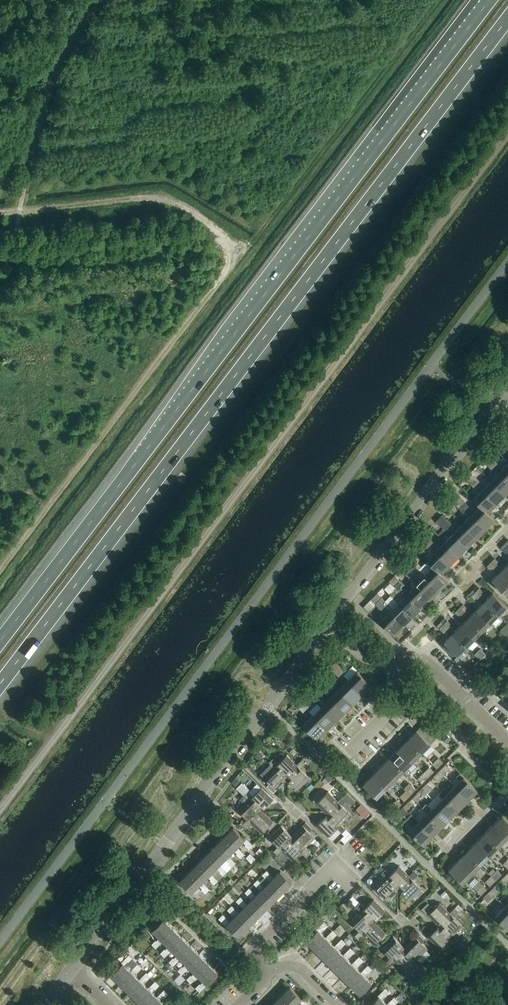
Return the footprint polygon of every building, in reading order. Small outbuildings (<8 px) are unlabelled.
[(504,447),(507,443),(507,439),(506,436),(500,442),(504,447)] [(482,460),(487,465),(493,459),(488,454),(482,460)] [(493,459),(487,465),(491,469),(497,463),(493,459)] [(464,478),(469,483),(475,477),(470,472),(464,478)] [(505,495),(507,492),(507,480),(500,472),(491,481),(505,495)] [(475,477),(469,483),(473,487),(479,481),(475,477)] [(482,490),(496,504),(505,495),(491,481),(482,490)] [(487,513),(496,504),(482,490),(473,499),(480,506),(487,513)] [(453,503),(458,508),(464,502),(459,497),(453,503)] [(464,502),(458,508),(462,512),(468,506),(464,502)] [(471,515),(486,528),(494,520),(487,513),(480,506),(471,515)] [(436,521),(440,525),(446,519),(442,515),(436,521)] [(463,524),(477,537),(486,528),(471,515),(463,524)] [(446,519),(440,525),(445,530),(451,524),(446,519)] [(454,533),(468,546),(477,537),(463,524),(454,533)] [(418,539),(423,543),(428,537),(424,533),(418,539)] [(445,542),(459,555),(468,546),(454,533),(445,542)] [(428,537),(423,543),(427,548),(433,542),(428,537)] [(436,551),(450,564),(459,555),(445,542),(436,551)] [(441,574),(441,573),(450,564),(436,551),(427,560),(427,561),(434,567),(441,574)] [(412,557),(406,563),(411,568),(414,565),(417,562),(412,557)] [(490,570),(492,568),(496,563),(498,562),(494,558),(487,566),(490,570)] [(448,580),(441,573),(441,574),(434,567),(427,561),(421,566),(418,569),(421,572),(425,576),(439,590),(448,580)] [(411,568),(406,563),(402,567),(407,572),(411,568)] [(491,580),(505,594),(507,591),(507,580),(500,571),(502,569),(496,563),(492,568),(497,574),(491,580)] [(502,569),(500,571),(507,580),(507,564),(507,563),(502,569)] [(416,585),(430,599),(439,590),(425,576),(421,572),(418,575),(419,577),(421,580),(416,585)] [(389,581),(393,586),(399,580),(394,575),(389,581)] [(404,597),(398,603),(412,617),(421,608),(407,594),(401,587),(403,584),(399,580),(393,586),(397,590),(404,597)] [(407,594),(421,608),(430,599),(416,585),(407,594)] [(475,599),(476,598),(481,593),(482,591),(479,588),(471,596),(475,599)] [(371,599),(375,604),(381,598),(377,593),(371,599)] [(476,609),(490,623),(498,615),(484,601),(486,599),(481,593),(476,598),(482,603),(476,609)] [(484,601),(498,615),(507,606),(493,593),(486,599),(484,601)] [(381,598),(375,604),(378,606),(386,615),(380,621),(394,635),(403,626),(383,605),(386,602),(381,597),(381,598)] [(393,609),(386,602),(383,605),(403,626),(412,617),(398,603),(393,609)] [(458,615),(460,614),(465,609),(466,608),(463,604),(455,612),(458,615)] [(466,619),(460,625),(474,639),(482,631),(468,617),(470,615),(465,609),(460,614),(466,619)] [(468,617),(482,631),(490,623),(476,609),(470,615),(468,617)] [(442,632),(444,630),(449,625),(450,624),(447,620),(439,628),(442,632)] [(449,625),(444,630),(450,636),(444,642),(458,656),(466,647),(452,633),(454,631),(449,625)] [(460,625),(454,631),(452,633),(466,647),(474,639),(460,625)] [(329,668),(334,672),(340,666),(335,662),(329,668)] [(340,666),(334,672),(338,677),(344,671),(340,666)] [(357,671),(348,680),(362,694),(371,685),(357,671)] [(312,685),(316,690),(322,684),(318,679),(312,685)] [(348,680),(339,689),(353,703),(362,694),(348,680)] [(322,684),(316,690),(321,694),(327,688),(322,684)] [(339,689),(330,698),(344,712),(353,703),(339,689)] [(294,703),(298,708),(304,702),(300,697),(294,703)] [(330,698),(321,707),(335,721),(344,712),(330,698)] [(304,702),(298,708),(303,712),(309,706),(304,702)] [(321,707),(312,716),(326,730),(335,721),(321,707)] [(326,730),(312,716),(303,725),(317,739),(326,730)] [(417,730),(407,739),(421,753),(436,739),(430,733),(425,738),(417,730)] [(451,739),(447,735),(442,739),(446,744),(451,739)] [(407,739),(399,748),(413,762),(421,753),(407,739)] [(399,748),(390,757),(404,771),(413,762),(399,748)] [(258,760),(263,755),(259,752),(255,756),(258,760)] [(275,766),(286,777),(298,766),(296,765),(286,755),(278,764),(273,758),(269,762),(270,764),(274,768),(275,766)] [(390,757),(381,766),(395,780),(404,771),(390,757)] [(432,764),(437,769),(443,762),(438,758),(432,764)] [(286,777),(286,778),(298,789),(309,777),(300,769),(306,764),(302,760),(296,765),(298,766),(286,777)] [(276,789),(286,778),(286,777),(275,766),(274,768),(270,764),(260,774),(269,783),(267,786),(273,793),(276,789)] [(445,765),(439,771),(444,775),(450,769),(445,765)] [(381,766),(372,775),(386,789),(395,780),(381,766)] [(429,767),(423,773),(428,777),(434,772),(429,767)] [(444,775),(439,771),(433,776),(438,781),(444,775)] [(428,777),(423,773),(417,779),(422,783),(428,777)] [(460,780),(454,786),(468,800),(477,791),(460,773),(457,777),(460,780)] [(325,784),(332,777),(329,774),(322,781),(325,784)] [(386,789),(372,775),(363,784),(377,798),(386,789)] [(273,799),(261,787),(253,796),(247,791),(249,789),(242,782),(236,788),(243,795),(249,800),(250,799),(261,810),(262,810),(273,799)] [(427,783),(421,789),(426,793),(432,787),(427,783)] [(411,785),(405,791),(410,795),(416,789),(411,785)] [(442,791),(459,809),(468,800),(454,786),(449,791),(445,787),(441,790),(442,791)] [(426,793),(421,789),(415,794),(420,799),(426,793)] [(327,814),(328,814),(339,803),(337,802),(338,801),(328,791),(322,797),(319,794),(313,801),(316,804),(317,803),(327,814)] [(347,800),(349,803),(355,798),(348,791),(343,796),(347,800)] [(410,795),(405,791),(400,797),(404,801),(410,795)] [(442,798),(437,804),(451,818),(459,809),(442,791),(439,794),(442,798)] [(328,814),(339,825),(340,824),(350,814),(342,805),(347,800),(343,796),(338,801),(337,802),(339,803),(328,814)] [(250,821),(261,810),(250,799),(249,800),(239,810),(247,819),(242,824),(246,828),(251,823),(250,821)] [(390,806),(395,810),(401,804),(396,800),(390,806)] [(409,801),(403,806),(408,811),(414,805),(409,801)] [(428,813),(442,827),(451,818),(437,804),(432,809),(426,804),(422,807),(428,813)] [(408,811),(403,806),(397,812),(402,817),(408,811)] [(251,823),(261,833),(267,827),(270,830),(276,823),(273,820),(272,821),(262,810),(261,810),(250,821),(251,823)] [(364,818),(370,813),(367,810),(362,815),(364,818)] [(428,813),(419,822),(433,836),(442,827),(428,813)] [(336,828),(342,833),(346,829),(340,824),(339,825),(328,814),(327,814),(316,825),(328,837),(336,828)] [(493,824),(507,838),(507,837),(507,821),(502,815),(493,824)] [(292,837),(303,848),(305,847),(315,837),(309,832),(312,829),(305,822),(302,825),(303,826),(292,837)] [(433,836),(419,822),(413,827),(408,822),(405,826),(424,845),(433,836)] [(493,824),(484,833),(498,847),(507,838),(493,824)] [(273,851),(277,855),(282,850),(281,848),(292,837),(281,826),(270,837),(278,846),(273,851)] [(233,828),(224,837),(236,848),(237,847),(242,841),(246,845),(245,845),(249,849),(253,845),(245,838),(244,839),(233,828)] [(352,836),(346,829),(342,833),(344,835),(341,839),(345,843),(352,836)] [(484,833),(475,842),(489,856),(498,847),(484,833)] [(224,837),(216,846),(227,857),(228,856),(234,850),(237,853),(236,854),(240,858),(244,854),(237,847),(236,848),(224,837)] [(282,850),(292,860),(301,851),(306,856),(310,852),(305,847),(303,848),(292,837),(281,848),(282,850)] [(475,842),(466,851),(480,865),(489,856),(475,842)] [(216,846),(207,854),(218,866),(220,864),(225,859),(228,862),(228,863),(232,867),(236,863),(228,856),(227,857),(216,846)] [(272,850),(268,853),(274,858),(277,855),(273,851),(272,850)] [(466,851),(457,860),(471,874),(480,865),(466,851)] [(207,854),(198,863),(209,875),(211,873),(216,868),(220,871),(219,872),(223,876),(227,872),(220,864),(218,866),(207,854)] [(246,858),(251,863),(256,859),(250,854),(246,858)] [(471,874),(457,860),(448,869),(462,883),(471,874)] [(198,863),(189,872),(201,884),(202,882),(208,877),(211,880),(210,881),(214,885),(218,880),(211,873),(209,875),(198,863)] [(388,877),(399,888),(410,878),(409,876),(399,866),(390,875),(385,869),(381,873),(386,878),(386,879),(388,877)] [(399,888),(399,889),(410,900),(421,888),(413,880),(419,873),(415,869),(409,876),(410,878),(399,888)] [(497,870),(491,876),(496,880),(502,875),(497,870)] [(262,875),(270,882),(271,880),(283,892),(292,883),(280,871),(273,878),(270,875),(266,871),(262,875)] [(201,884),(189,872),(180,881),(192,893),(199,885),(202,889),(201,889),(205,893),(209,889),(202,882),(201,884)] [(496,880),(491,876),(485,882),(490,886),(496,880)] [(386,879),(386,878),(376,888),(382,894),(379,897),(386,903),(389,900),(388,900),(399,889),(399,888),(388,877),(386,879)] [(254,883),(261,891),(262,889),(274,901),(283,892),(271,880),(270,882),(264,887),(261,884),(262,883),(258,879),(254,883)] [(478,881),(472,887),(476,891),(482,885),(478,881)] [(476,891),(481,895),(487,889),(482,885),(476,891)] [(495,886),(489,892),(494,896),(499,890),(495,886)] [(245,892),(252,899),(253,898),(265,910),(274,901),(262,889),(261,891),(255,896),(252,893),(253,892),(249,888),(245,892)] [(494,896),(489,892),(483,898),(488,902),(494,896)] [(236,901),(243,908),(245,907),(256,918),(265,910),(253,898),(252,899),(247,905),(244,902),(244,901),(240,897),(236,901)] [(359,903),(356,907),(361,912),(362,911),(374,922),(385,911),(373,899),(365,908),(359,903)] [(428,903),(421,909),(424,912),(431,906),(428,903)] [(431,906),(424,912),(428,915),(439,925),(451,915),(449,913),(450,913),(439,903),(434,908),(431,906)] [(227,910),(235,917),(236,916),(247,927),(256,918),(245,907),(243,908),(238,914),(235,910),(236,910),(232,906),(227,910)] [(504,907),(495,916),(507,929),(507,911),(504,907)] [(451,915),(439,925),(451,937),(452,935),(462,925),(453,917),(459,912),(455,908),(450,913),(449,913),(451,915)] [(361,912),(351,922),(360,931),(354,936),(358,940),(363,934),(364,934),(362,933),(374,922),(362,911),(361,912)] [(236,916),(235,917),(229,922),(226,919),(227,918),(223,914),(219,919),(226,926),(227,925),(238,936),(247,927),(236,916)] [(316,929),(324,922),(320,918),(312,925),(316,929)] [(156,948),(163,941),(162,939),(173,928),(164,919),(152,930),(160,938),(156,941),(156,940),(152,944),(156,948)] [(306,941),(315,950),(327,939),(325,938),(320,932),(323,929),(324,930),(328,926),(324,922),(316,929),(317,930),(306,941)] [(364,934),(363,934),(374,944),(379,939),(382,942),(389,935),(385,932),(384,933),(374,922),(362,933),(364,934)] [(439,925),(428,937),(440,948),(448,939),(453,944),(457,941),(452,935),(451,937),(439,925)] [(165,957),(172,950),(170,948),(182,937),(173,928),(162,939),(163,941),(168,946),(165,950),(165,949),(161,953),(165,957)] [(315,950),(324,959),(335,948),(334,946),(329,941),(332,938),(333,938),(337,934),(333,930),(325,938),(327,939),(315,950)] [(405,948),(415,960),(417,958),(417,959),(427,948),(422,943),(424,940),(418,933),(415,937),(405,948)] [(173,966),(181,958),(179,957),(191,946),(182,937),(170,948),(172,950),(177,955),(174,958),(173,958),(169,962),(173,966)] [(394,961),(395,961),(394,960),(405,948),(393,937),(382,949),(391,957),(386,962),(389,966),(394,961)] [(324,959),(333,968),(344,956),(343,955),(337,950),(341,946),(341,947),(346,943),(341,939),(334,946),(335,948),(324,959)] [(182,974),(189,967),(188,966),(199,954),(191,946),(179,957),(181,958),(186,964),(183,967),(182,966),(178,970),(182,974)] [(333,968),(342,977),(353,965),(352,964),(346,958),(350,955),(350,956),(354,952),(350,948),(343,955),(344,956),(333,968)] [(415,960),(405,948),(394,960),(395,961),(394,961),(405,971),(413,962),(419,968),(422,964),(417,959),(417,958),(415,960)] [(191,983),(198,976),(197,975),(208,963),(199,954),(188,966),(189,967),(195,972),(192,976),(191,975),(187,979),(191,983)] [(130,971),(138,963),(133,959),(129,955),(121,962),(122,963),(111,974),(120,983),(132,972),(130,971)] [(342,977),(351,985),(362,974),(361,973),(357,969),(360,964),(363,961),(360,958),(359,956),(352,964),(353,965),(342,977)] [(120,983),(129,992),(141,981),(139,980),(134,974),(137,971),(138,972),(142,968),(138,963),(130,971),(132,972),(120,983)] [(197,975),(198,976),(204,981),(200,984),(196,988),(200,992),(207,984),(206,983),(217,972),(208,963),(197,975)] [(362,974),(351,985),(360,994),(371,983),(364,976),(367,973),(368,973),(372,969),(368,965),(361,973),(362,974)] [(129,992),(138,1001),(149,990),(148,988),(143,983),(146,980),(147,980),(151,976),(147,972),(139,980),(141,981),(129,992)] [(142,1004),(152,1004),(158,998),(157,997),(151,992),(155,988),(155,989),(159,985),(155,981),(148,988),(149,990),(138,1001),(142,1004)] [(281,996),(290,1004),(295,1004),(299,1001),(302,1004),(310,1004),(302,997),(301,998),(290,987),(281,996)] [(387,1004),(381,999),(385,996),(389,992),(385,988),(378,996),(379,997),(371,1004),(387,1004)] [(160,1000),(163,997),(164,998),(168,994),(164,990),(157,997),(158,998),(152,1004),(165,1004),(160,1000)] [(272,1004),(290,1004),(281,996),(272,1004)] [(393,1004),(394,1004),(398,1001),(394,997),(387,1004),(393,1004)]
